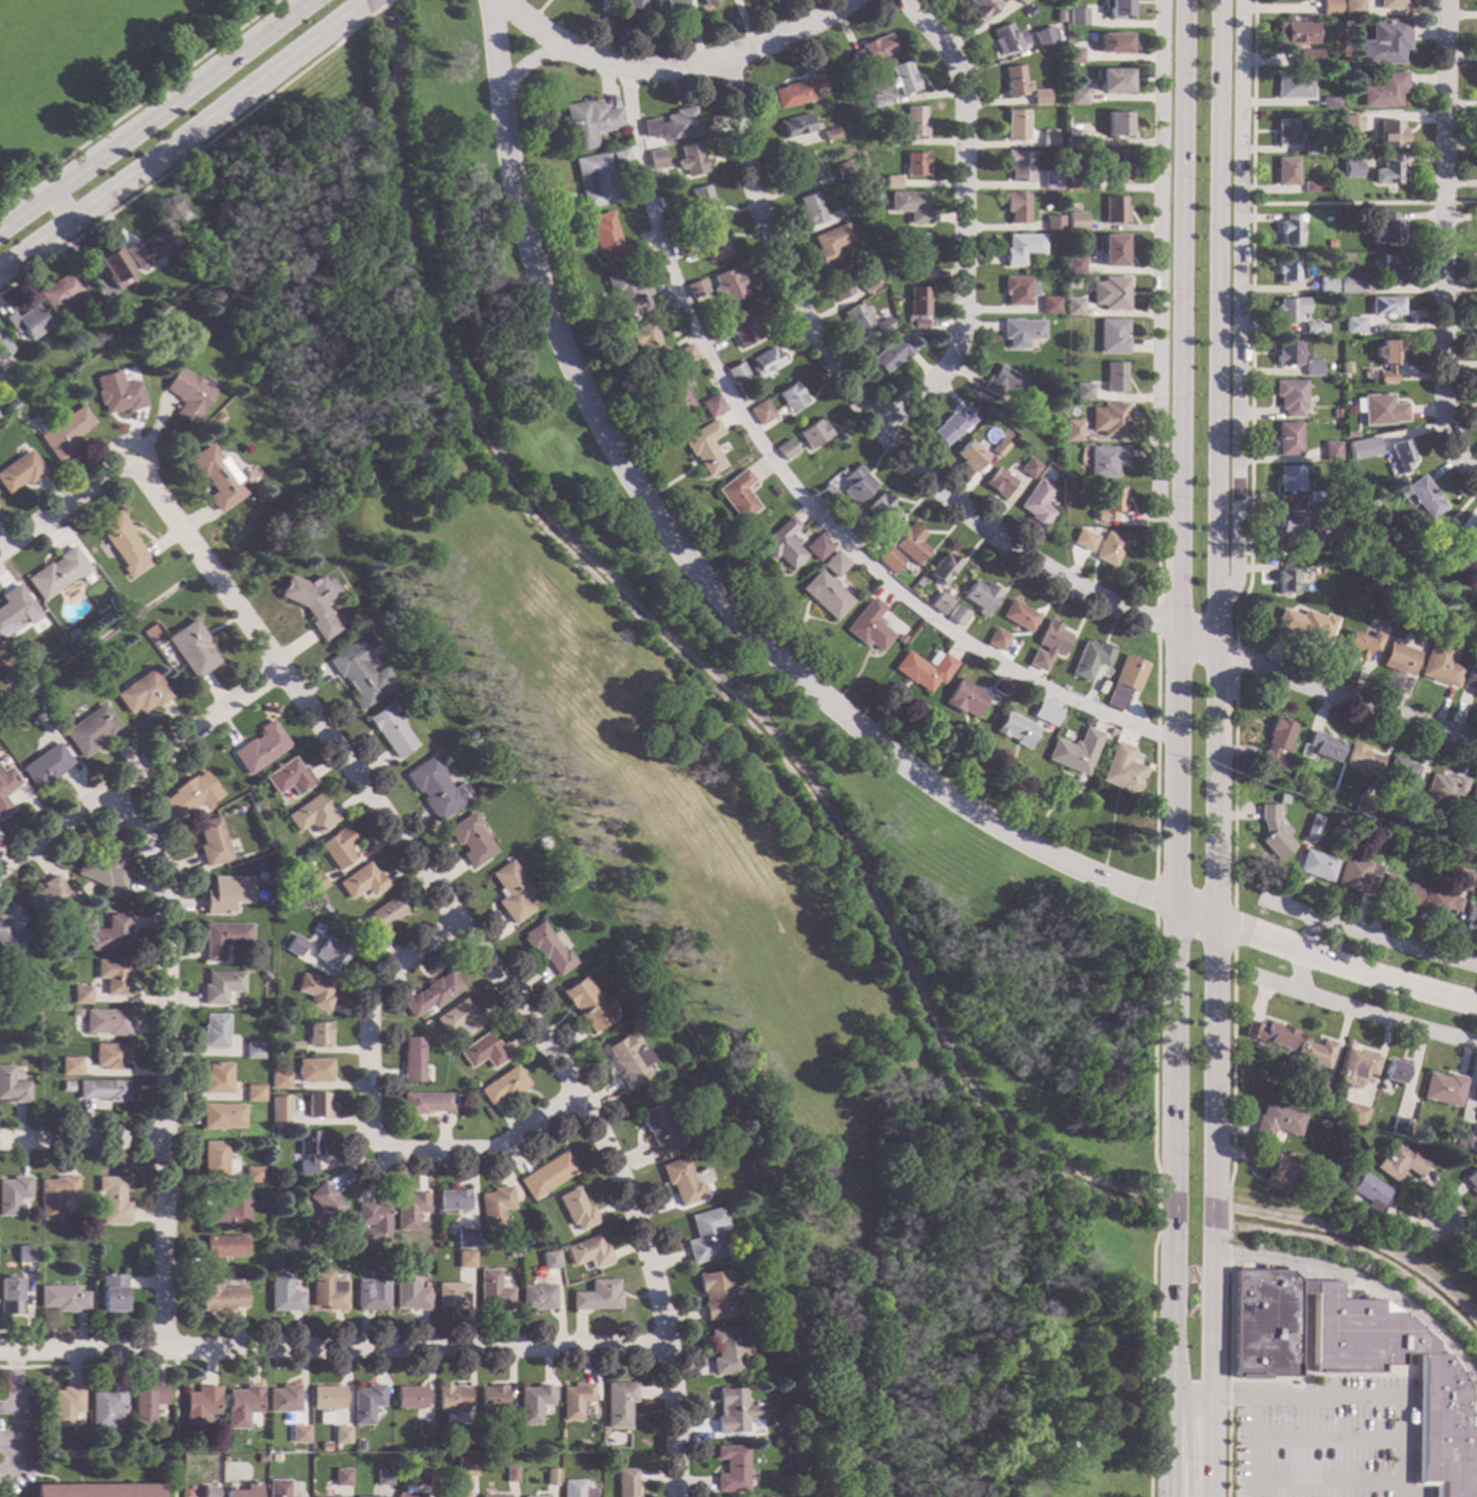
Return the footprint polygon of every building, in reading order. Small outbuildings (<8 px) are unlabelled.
[(625,9),(625,0),(643,0),(642,11),(625,9)] [(655,13),(653,0),(685,0),(686,9),(655,13)] [(971,6),(965,0),(996,0),(1000,4),(981,23),(968,9),(971,6)] [(1108,16),(1108,0),(1129,0),(1129,16),(1108,16)] [(1319,15),(1319,0),(1337,0),(1337,15),(1319,15)] [(1342,14),(1342,0),(1361,0),(1361,14),(1342,14)] [(1376,9),(1376,0),(1406,0),(1406,9),(1376,9)] [(1085,25),(1068,25),(1068,8),(1086,8),(1085,25)] [(1408,50),(1401,50),(1401,64),(1358,64),(1358,41),(1369,41),(1369,23),(1377,23),(1377,20),(1408,20),(1408,50)] [(1013,34),(1021,30),(1027,43),(999,55),(992,40),(994,38),(991,31),(1008,23),(1013,34)] [(1314,44),(1275,43),(1275,23),(1314,23),(1314,44)] [(1056,45),(1038,51),(1032,34),(1050,28),(1056,45)] [(895,51),(856,69),(849,53),(860,48),(859,46),(887,33),(895,51)] [(1128,54),(1100,54),(1100,34),(1128,34),(1128,54)] [(1082,64),(1066,64),(1066,48),(1082,49),(1082,64)] [(1319,67),(1296,67),(1296,50),(1319,50),(1319,67)] [(911,73),(913,72),(918,89),(899,96),(889,67),(907,60),(911,73)] [(1024,83),(1029,82),(1030,90),(1025,91),(1025,95),(1008,98),(1004,68),(1022,65),(1024,83)] [(824,87),(812,90),(814,100),(777,109),(772,90),(781,88),(781,86),(809,79),(808,73),(820,70),(824,87)] [(1129,93),(1097,92),(1097,80),(1095,80),(1095,70),(1129,70),(1129,93)] [(1405,94),(1399,93),(1398,106),(1360,106),(1360,86),(1377,87),(1378,73),(1405,73),(1405,94)] [(1310,99),(1276,98),(1276,76),(1310,77),(1310,99)] [(1048,105),(1032,106),(1032,90),(1047,90),(1048,105)] [(887,105),(872,107),(870,96),(885,93),(887,105)] [(1338,109),(1321,109),(1321,97),(1338,97),(1338,109)] [(604,105),(605,109),(619,107),(623,128),(594,133),(596,147),(571,152),(562,105),(585,101),(604,105)] [(698,134),(660,141),(659,135),(644,138),(641,121),(657,118),(658,122),(665,121),(664,115),(673,114),(673,110),(693,106),(698,134)] [(924,120),(925,120),(925,136),(905,136),(905,106),(924,106),(924,120)] [(1027,140),(1005,140),(1006,110),(1027,110),(1027,140)] [(1128,136),(1106,136),(1107,112),(1129,112),(1128,136)] [(812,131),(784,139),(780,124),(783,123),(782,120),(807,113),(812,131)] [(1361,133),(1341,133),(1342,114),(1361,114),(1361,133)] [(1297,145),(1275,145),(1276,119),(1297,120),(1297,145)] [(1400,126),(1403,127),(1403,147),(1378,146),(1378,119),(1401,120),(1400,126)] [(838,138),(825,141),(822,131),(835,127),(838,138)] [(1056,147),(1042,147),(1042,130),(1056,130),(1056,147)] [(1083,146),(1065,146),(1065,131),(1083,131),(1083,146)] [(899,147),(884,147),(883,134),(899,134),(899,147)] [(1320,154),(1302,153),(1302,141),(1320,141),(1320,154)] [(700,154),(701,154),(705,171),(685,176),(683,169),(678,170),(676,160),(681,159),(678,146),(697,142),(700,154)] [(1349,154),(1341,154),(1341,143),(1349,143),(1349,154)] [(625,148),(630,167),(614,171),(609,151),(625,148)] [(666,167),(650,170),(647,151),(662,148),(666,167)] [(1012,152),(1033,152),(1033,181),(1010,181),(1010,166),(1005,166),(1005,150),(1012,150),(1012,152)] [(613,182),(616,181),(620,201),(583,209),(579,191),(585,190),(583,180),(577,181),(572,159),(606,151),(613,182)] [(926,176),(905,175),(905,153),(922,153),(922,152),(926,152),(926,176)] [(1126,166),(1127,166),(1127,182),(1103,182),(1104,152),(1126,152),(1126,166)] [(817,176),(793,184),(788,167),(792,166),(790,160),(810,153),(817,176)] [(1296,186),(1276,186),(1276,157),(1297,157),(1296,186)] [(853,176),(838,181),(833,165),(849,161),(853,176)] [(1360,177),(1343,177),(1343,161),(1360,161),(1360,177)] [(1399,169),(1402,169),(1402,177),(1399,177),(1399,184),(1374,184),(1374,169),(1381,169),(1381,161),(1399,162),(1399,169)] [(1083,190),(1066,190),(1066,168),(1083,168),(1083,190)] [(1060,189),(1043,189),(1043,171),(1060,171),(1060,189)] [(898,188),(884,188),(884,176),(898,176),(898,188)] [(1320,193),(1304,193),(1304,180),(1321,180),(1320,193)] [(716,214),(698,219),(690,190),(708,185),(716,214)] [(825,220),(806,226),(800,211),(802,211),(797,198),(815,192),(825,220)] [(925,207),(928,207),(928,224),(908,224),(908,212),(889,212),(889,192),(926,192),(925,207)] [(1028,223),(1009,223),(1009,212),(1004,212),(1004,193),(1028,193),(1028,223)] [(673,204),(659,208),(656,198),(669,194),(673,204)] [(1124,206),(1127,206),(1127,222),(1104,222),(1104,196),(1124,196),(1124,206)] [(189,216),(177,224),(166,205),(178,198),(189,216)] [(864,212),(849,218),(845,205),(859,200),(864,212)] [(623,258),(603,264),(601,258),(597,259),(587,224),(594,222),(592,216),(609,211),(623,258)] [(1085,230),(1067,230),(1067,213),(1085,213),(1085,230)] [(1395,213),(1395,220),(1398,220),(1398,228),(1401,228),(1401,236),(1399,236),(1398,243),(1372,242),(1373,231),(1381,232),(1381,213),(1395,213)] [(1304,222),(1299,222),(1299,246),(1290,246),(1290,245),(1281,245),(1281,234),(1278,234),(1279,220),(1285,221),(1285,214),(1304,214),(1304,222)] [(1062,230),(1045,230),(1045,216),(1062,216),(1062,230)] [(853,240),(835,248),(839,258),(821,266),(814,251),(817,249),(812,236),(845,222),(853,240)] [(177,243),(148,264),(149,265),(145,268),(144,267),(137,271),(121,249),(135,240),(137,244),(164,224),(177,243)] [(728,242),(726,242),(730,254),(707,263),(696,233),(722,224),(728,242)] [(926,278),(910,278),(910,265),(907,265),(908,233),(927,234),(926,278)] [(1044,254),(1024,254),(1024,266),(1004,266),(1004,249),(1007,249),(1007,235),(1044,235),(1044,254)] [(1128,267),(1100,266),(1101,235),(1104,235),(1128,235),(1128,267)] [(692,252),(676,257),(671,241),(686,236),(692,252)] [(646,258),(630,263),(625,246),(640,241),(646,258)] [(133,275),(124,281),(123,278),(113,285),(105,274),(102,276),(101,276),(97,271),(97,269),(100,267),(92,256),(110,243),(133,275)] [(1395,262),(1402,262),(1402,284),(1392,284),(1392,285),(1386,285),(1386,284),(1376,283),(1376,273),(1381,273),(1382,254),(1395,254),(1395,262)] [(1083,274),(1066,273),(1066,255),(1083,256),(1083,274)] [(1297,268),(1298,268),(1297,281),(1279,281),(1279,273),(1276,273),(1276,267),(1279,267),(1279,259),(1297,259),(1297,268)] [(634,274),(642,272),(649,294),(644,295),(648,307),(639,310),(638,306),(619,313),(614,296),(609,297),(602,277),(632,267),(634,274)] [(850,277),(847,279),(853,292),(836,301),(824,277),(841,268),(841,269),(845,267),(850,277)] [(732,271),(736,269),(747,295),(723,305),(720,297),(716,299),(712,288),(715,286),(711,277),(731,269),(732,271)] [(82,289),(49,313),(35,293),(68,270),(82,289)] [(1361,294),(1340,293),(1340,273),(1361,273),(1361,294)] [(1030,286),(1037,286),(1037,296),(1030,296),(1030,306),(1006,305),(1006,295),(1003,295),(1003,276),(1030,277),(1030,286)] [(1335,294),(1318,293),(1318,276),(1335,276),(1335,294)] [(877,287),(865,294),(859,284),(871,277),(877,287)] [(1127,310),(1102,310),(1102,305),(1091,305),(1091,281),(1102,281),(1102,277),(1127,277),(1127,310)] [(707,292),(689,299),(684,286),(702,279),(707,292)] [(928,316),(923,316),(923,319),(925,319),(925,330),(906,330),(906,315),(908,315),(908,287),(928,287),(928,316)] [(673,307),(656,314),(649,298),(665,291),(673,307)] [(100,306),(89,313),(79,299),(90,292),(100,306)] [(1059,314),(1040,314),(1040,297),(1059,296),(1059,314)] [(1306,313),(1297,313),(1297,322),(1295,322),(1293,323),(1290,323),(1288,322),(1278,321),(1278,314),(1276,314),(1276,305),(1278,305),(1278,297),(1307,297),(1306,313)] [(1403,315),(1391,315),(1391,318),(1379,318),(1379,316),(1370,315),(1370,297),(1403,297),(1403,315)] [(1082,298),(1082,316),(1064,316),(1064,298),(1082,298)] [(871,324),(854,334),(841,313),(859,303),(871,324)] [(48,327),(28,341),(20,329),(14,334),(2,317),(10,312),(14,318),(32,305),(48,327)] [(761,323),(751,328),(757,339),(738,349),(730,332),(727,334),(724,329),(728,327),(724,320),(741,312),(741,310),(752,305),(761,323)] [(893,327),(881,334),(875,324),(887,316),(893,327)] [(1364,317),(1364,332),(1344,332),(1344,317),(1364,317)] [(1021,320),(1044,321),(1043,339),(1027,339),(1027,348),(1008,348),(1008,339),(1002,339),(1002,319),(1021,319),(1021,320)] [(1126,332),(1123,332),(1123,338),(1127,338),(1126,354),(1098,353),(1098,319),(1126,319),(1126,332)] [(667,357),(647,367),(638,346),(633,348),(625,332),(649,320),(667,357)] [(724,335),(710,342),(703,327),(717,320),(724,335)] [(1319,324),(1326,324),(1326,334),(1304,334),(1304,322),(1319,322),(1319,324)] [(10,350),(0,358),(0,336),(10,350)] [(914,350),(902,361),(901,360),(894,366),(894,365),(885,374),(870,359),(892,339),(895,342),(899,338),(900,340),(902,337),(914,350)] [(1401,350),(1399,350),(1398,365),(1392,365),(1392,372),(1394,372),(1394,384),(1377,383),(1377,372),(1384,372),(1385,365),(1378,365),(1379,357),(1372,357),(1372,346),(1378,346),(1378,338),(1401,338),(1401,350)] [(1297,347),(1307,347),(1306,360),(1297,360),(1297,366),(1290,366),(1290,368),(1284,368),(1284,365),(1273,365),(1274,351),(1277,351),(1277,341),(1297,341),(1297,347)] [(696,358),(681,366),(681,364),(676,367),(670,357),(676,354),(674,351),(689,343),(696,358)] [(772,350),(774,349),(782,362),(759,375),(749,359),(770,346),(772,350)] [(747,374),(731,383),(724,370),(739,361),(747,374)] [(1320,376),(1304,376),(1304,361),(1320,361),(1320,376)] [(1124,376),(1126,376),(1125,392),(1105,392),(1105,362),(1124,362),(1124,376)] [(1027,380),(1017,397),(1003,388),(997,398),(980,389),(988,374),(991,376),(998,364),(1027,380)] [(198,380),(201,375),(211,382),(207,387),(213,391),(190,426),(173,414),(180,403),(175,400),(176,398),(162,389),(177,367),(198,380)] [(121,384),(137,380),(144,407),(125,412),(124,409),(104,414),(101,404),(98,405),(95,392),(97,392),(93,377),(118,370),(121,384)] [(694,408),(672,420),(668,413),(665,414),(653,392),(656,391),(654,386),(675,374),(694,408)] [(1304,409),(1300,409),(1300,417),(1282,417),(1283,409),(1278,409),(1278,397),(1273,397),(1273,380),(1304,380),(1304,409)] [(807,401),(789,413),(777,394),(794,383),(807,401)] [(1091,399),(1075,399),(1075,383),(1091,383),(1091,399)] [(723,409),(708,418),(698,402),(714,393),(723,409)] [(1390,404),(1404,403),(1405,422),(1391,422),(1391,424),(1362,426),(1361,413),(1354,413),(1353,399),(1360,399),(1360,395),(1390,394),(1390,404)] [(774,415),(758,426),(747,409),(763,398),(774,415)] [(18,406),(10,411),(5,404),(14,399),(18,406)] [(1126,436),(1101,436),(1101,431),(1089,431),(1090,408),(1101,408),(1101,402),(1126,403),(1126,436)] [(93,422),(84,429),(85,430),(71,440),(77,448),(56,464),(36,437),(81,405),(93,422)] [(977,417),(969,425),(968,424),(943,446),(931,432),(940,423),(939,422),(952,411),(958,418),(961,415),(959,413),(967,406),(977,417)] [(722,433),(708,441),(726,469),(715,477),(713,473),(706,477),(692,455),(690,456),(679,439),(713,418),(722,433)] [(819,423),(821,421),(830,435),(827,437),(829,439),(823,442),(821,440),(808,450),(796,433),(816,419),(819,423)] [(1081,420),(1080,441),(1063,441),(1063,419),(1081,420)] [(1299,456),(1276,456),(1276,422),(1299,422),(1299,456)] [(1402,440),(1406,439),(1413,461),(1408,463),(1409,466),(1405,468),(1407,472),(1398,475),(1388,445),(1382,447),(1379,439),(1386,436),(1387,438),(1400,433),(1402,440)] [(1347,459),(1377,456),(1375,437),(1345,440),(1347,459)] [(796,451),(783,460),(774,448),(787,438),(796,451)] [(1008,445),(998,457),(990,450),(1000,438),(1008,445)] [(987,457),(972,473),(960,462),(961,461),(954,454),(968,439),(987,457)] [(1339,461),(1322,461),(1323,442),(1340,442),(1339,461)] [(218,458),(222,455),(239,479),(236,482),(244,494),(216,514),(205,497),(212,492),(201,477),(198,479),(185,460),(208,444),(218,458)] [(1127,461),(1123,461),(1123,459),(1115,459),(1115,477),(1088,477),(1089,447),(1123,447),(1123,445),(1127,445),(1127,461)] [(5,494),(0,487),(0,469),(28,449),(44,472),(26,485),(23,481),(5,494)] [(1040,465),(1030,479),(1018,470),(1028,457),(1040,465)] [(875,485),(852,505),(840,491),(847,485),(841,478),(856,465),(875,485)] [(1302,491),(1280,490),(1280,485),(1276,485),(1276,476),(1279,476),(1279,465),(1303,466),(1302,491)] [(1015,481),(1002,499),(984,485),(997,467),(1015,481)] [(753,480),(743,488),(758,508),(740,522),(715,490),(743,468),(753,480)] [(1438,500),(1444,509),(1428,521),(1408,494),(1400,499),(1396,493),(1420,475),(1438,500)] [(1054,488),(1043,505),(1054,512),(1043,528),(1028,518),(1030,515),(1018,507),(1038,478),(1054,488)] [(778,494),(774,496),(769,488),(773,486),(778,494)] [(1087,486),(1086,496),(1077,496),(1078,486),(1087,486)] [(1123,495),(1124,495),(1124,512),(1114,512),(1114,520),(1102,520),(1102,521),(1094,521),(1094,510),(1100,510),(1100,488),(1123,488),(1123,495)] [(1327,503),(1308,503),(1308,490),(1327,490),(1327,503)] [(893,506),(892,507),(900,515),(886,529),(866,509),(880,493),(893,506)] [(1358,512),(1349,515),(1347,509),(1355,505),(1358,512)] [(1302,516),(1311,516),(1311,532),(1294,531),(1294,534),(1290,534),(1290,532),(1280,531),(1280,527),(1277,527),(1277,510),(1302,510),(1302,516)] [(131,531),(128,533),(141,550),(139,551),(148,563),(126,578),(119,568),(122,566),(94,527),(117,511),(131,531)] [(798,526),(789,534),(793,538),(791,541),(804,555),(788,570),(774,556),(771,560),(757,546),(788,515),(798,526)] [(865,526),(853,538),(842,528),(855,516),(865,526)] [(924,535),(918,542),(927,550),(914,565),(892,546),(912,524),(924,535)] [(1473,534),(1476,537),(1476,567),(1458,554),(1460,552),(1455,549),(1454,548),(1453,550),(1445,543),(1457,527),(1466,533),(1465,534),(1470,538),(1473,534)] [(1125,540),(1112,567),(1092,557),(1105,530),(1125,540)] [(1096,536),(1090,549),(1080,545),(1086,531),(1096,536)] [(1327,545),(1309,545),(1309,532),(1327,533),(1327,545)] [(831,547),(816,562),(802,547),(818,533),(831,547)] [(86,568),(85,569),(86,571),(74,579),(73,578),(40,602),(23,579),(47,562),(48,565),(57,559),(55,556),(70,545),(86,568)] [(894,555),(884,567),(875,559),(885,548),(894,555)] [(848,563),(834,579),(820,565),(834,550),(848,563)] [(960,558),(957,562),(958,563),(941,585),(939,584),(938,586),(932,581),(933,579),(926,574),(942,553),(945,555),(950,550),(960,558)] [(1294,582),(1298,583),(1298,595),(1289,595),(1289,597),(1283,596),(1284,594),(1276,594),(1276,571),(1281,571),(1281,564),(1295,564),(1294,582)] [(829,581),(831,579),(837,584),(835,586),(851,601),(832,621),(798,589),(817,569),(829,581)] [(307,583),(318,575),(322,581),(327,578),(337,593),(323,603),(330,614),(328,616),(338,629),(319,642),(306,623),(309,621),(300,607),(275,596),(285,573),(307,583)] [(921,582),(918,587),(913,583),(917,579),(921,582)] [(982,586),(985,582),(1001,593),(998,598),(997,597),(983,617),(974,611),(976,608),(961,598),(973,580),(982,586)] [(15,621),(0,632),(0,605),(3,603),(0,599),(0,594),(15,583),(34,610),(32,611),(41,622),(31,630),(23,618),(17,623),(15,621)] [(1396,588),(1393,598),(1384,594),(1387,585),(1396,588)] [(952,601),(940,616),(928,606),(940,591),(952,601)] [(883,607),(875,617),(882,622),(880,626),(891,635),(878,652),(867,643),(864,646),(842,629),(868,595),(883,607)] [(1038,615),(1027,633),(999,616),(1010,599),(1038,615)] [(967,614),(958,627),(945,617),(954,604),(967,614)] [(1301,616),(1303,609),(1322,617),(1324,613),(1337,618),(1325,649),(1307,641),(1308,639),(1273,626),(1280,608),(1301,616)] [(1060,626),(1059,630),(1070,635),(1059,656),(1052,652),(1042,672),(1025,664),(1033,648),(1041,652),(1044,648),(1035,643),(1044,626),(1043,625),(1046,618),(1060,626)] [(205,639),(203,641),(208,648),(207,648),(217,662),(192,680),(163,639),(191,619),(205,639)] [(1476,626),(1474,634),(1467,632),(1470,624),(1476,626)] [(1009,636),(999,652),(984,643),(993,627),(1009,636)] [(76,634),(67,640),(64,634),(73,629),(76,634)] [(1383,634),(1376,653),(1367,649),(1362,661),(1355,658),(1353,661),(1348,659),(1349,656),(1338,652),(1347,630),(1370,639),(1373,630),(1383,634)] [(380,650),(363,662),(371,673),(381,666),(390,678),(384,681),(389,688),(357,711),(348,698),(352,695),(339,676),(336,678),(324,661),(366,631),(380,650)] [(1414,637),(1411,645),(1403,643),(1406,634),(1414,637)] [(1454,648),(1449,663),(1463,668),(1455,689),(1417,676),(1430,639),(1454,648)] [(1096,647),(1097,644),(1112,650),(1104,668),(1094,664),(1086,681),(1069,674),(1083,641),(1096,647)] [(1418,652),(1409,677),(1379,666),(1388,642),(1418,652)] [(939,655),(941,652),(955,663),(940,684),(935,681),(926,693),(912,682),(910,684),(890,669),(904,650),(923,664),(933,651),(939,655)] [(1145,663),(1134,692),(1129,690),(1121,711),(1104,705),(1122,654),(1145,663)] [(433,664),(424,670),(418,661),(427,655),(433,664)] [(1468,662),(1476,665),(1476,696),(1471,694),(1473,689),(1461,685),(1468,662)] [(22,673),(16,678),(12,672),(18,668),(22,673)] [(170,697),(155,707),(153,704),(139,714),(135,708),(126,714),(112,695),(149,668),(170,697)] [(1010,683),(1002,697),(988,689),(996,675),(1010,683)] [(986,696),(973,719),(961,712),(960,714),(941,703),(943,698),(945,699),(957,678),(986,696)] [(395,709),(402,719),(398,722),(414,745),(394,759),(374,730),(373,731),(363,718),(366,715),(367,717),(383,705),(382,704),(388,700),(395,709)] [(120,732),(104,743),(102,740),(94,746),(95,748),(80,759),(61,732),(100,704),(120,732)] [(1061,710),(1053,726),(1040,719),(1048,704),(1061,710)] [(1036,727),(1026,749),(1012,743),(1013,740),(1004,735),(1003,737),(993,733),(1004,711),(1036,727)] [(1296,724),(1285,751),(1278,748),(1276,753),(1294,760),(1289,772),(1259,760),(1263,749),(1265,750),(1267,744),(1264,743),(1267,738),(1265,737),(1273,715),(1296,724)] [(288,745),(246,776),(229,753),(249,738),(251,741),(260,734),(256,728),(269,718),(288,745)] [(1101,734),(1084,776),(1043,759),(1052,738),(1071,746),(1072,741),(1076,742),(1083,726),(1101,734)] [(475,732),(472,742),(464,740),(468,729),(475,732)] [(1320,733),(1319,734),(1328,737),(1328,736),(1334,738),(1333,740),(1343,743),(1336,763),(1311,753),(1312,748),(1303,745),(1307,735),(1309,735),(1311,730),(1320,733)] [(1132,749),(1127,762),(1144,769),(1133,796),(1114,789),(1114,787),(1098,781),(1114,741),(1132,749)] [(70,763),(59,771),(61,773),(46,783),(45,782),(34,789),(19,768),(55,742),(70,763)] [(1364,747),(1363,750),(1381,757),(1374,777),(1342,766),(1348,749),(1347,749),(1349,742),(1364,747)] [(444,772),(441,775),(449,787),(451,786),(463,803),(436,822),(420,799),(422,798),(417,792),(415,794),(401,775),(431,754),(444,772)] [(299,767),(302,765),(314,782),(295,796),(288,785),(274,795),(261,777),(291,756),(299,767)] [(1408,761),(1407,763),(1418,766),(1412,787),(1384,779),(1390,756),(1408,761)] [(11,810),(0,818),(0,769),(6,765),(19,783),(7,792),(8,793),(2,797),(11,810)] [(214,789),(216,787),(221,795),(202,809),(198,804),(175,821),(160,800),(172,792),(170,790),(192,774),(194,777),(202,771),(214,789)] [(1453,777),(1453,775),(1467,778),(1462,797),(1452,794),(1450,802),(1424,795),(1429,774),(1438,776),(1438,774),(1453,777)] [(1472,784),(1476,786),(1476,811),(1465,808),(1472,784)] [(322,803),(325,801),(337,820),(316,835),(308,823),(295,832),(283,815),(315,793),(322,803)] [(1287,796),(1286,804),(1276,803),(1277,794),(1287,796)] [(1373,799),(1368,817),(1351,811),(1357,794),(1373,799)] [(1276,821),(1273,821),(1275,826),(1293,846),(1276,862),(1258,841),(1264,836),(1259,820),(1258,820),(1258,804),(1276,805),(1276,821)] [(1414,814),(1408,829),(1394,825),(1400,809),(1414,814)] [(479,823),(476,825),(495,852),(470,869),(460,854),(465,851),(459,843),(455,846),(444,830),(471,811),(479,823)] [(1321,817),(1313,841),(1303,838),(1311,813),(1321,817)] [(230,858),(203,867),(197,846),(202,845),(194,823),(216,816),(230,858)] [(354,842),(345,848),(352,858),(335,870),(317,845),(343,826),(354,842)] [(268,849),(262,851),(259,842),(265,840),(268,849)] [(1336,860),(1329,882),(1295,871),(1303,849),(1336,860)] [(102,859),(105,852),(120,859),(117,865),(128,870),(120,890),(108,885),(107,888),(74,874),(84,851),(102,859)] [(1379,866),(1370,895),(1334,884),(1343,855),(1379,866)] [(532,893),(524,898),(533,911),(511,926),(495,902),(500,898),(495,891),(499,888),(488,873),(509,859),(532,893)] [(373,873),(376,871),(387,885),(370,897),(363,889),(348,899),(336,883),(365,862),(373,873)] [(1472,873),(1467,892),(1454,888),(1459,870),(1472,873)] [(71,898),(53,911),(54,913),(39,924),(22,900),(42,887),(40,883),(54,873),(71,898)] [(1392,876),(1391,879),(1417,887),(1411,908),(1388,901),(1391,893),(1379,889),(1384,873),(1392,876)] [(250,903),(232,903),(232,915),(203,915),(203,891),(211,891),(211,876),(251,877),(250,903)] [(1454,894),(1453,896),(1459,898),(1456,911),(1455,910),(1454,916),(1448,914),(1447,918),(1419,911),(1425,887),(1454,894)] [(325,901),(321,904),(315,896),(320,893),(325,901)] [(404,912),(393,920),(394,921),(386,926),(388,928),(375,937),(362,919),(369,914),(368,913),(392,895),(404,912)] [(1476,908),(1476,922),(1463,918),(1468,902),(1476,905),(1476,908)] [(7,958),(0,948),(0,912),(12,903),(23,919),(19,921),(22,924),(12,931),(23,946),(7,958)] [(128,935),(126,935),(126,951),(88,951),(88,929),(107,929),(107,916),(111,916),(111,913),(128,913),(128,935)] [(558,947),(560,945),(563,950),(565,948),(575,963),(556,977),(543,959),(541,961),(533,950),(530,953),(520,939),(523,936),(521,934),(539,921),(558,947)] [(323,927),(319,934),(312,930),(316,923),(323,927)] [(250,945),(223,945),(223,962),(204,962),(204,924),(250,924),(250,945)] [(306,943),(297,958),(283,950),(292,934),(306,943)] [(351,953),(338,975),(319,963),(320,962),(312,956),(325,936),(351,953)] [(126,979),(129,980),(129,996),(105,995),(105,979),(96,978),(96,960),(127,960),(126,979)] [(242,992),(225,992),(225,1004),(202,1004),(202,985),(206,985),(206,971),(242,971),(242,992)] [(461,990),(432,1009),(430,1006),(411,1018),(400,1003),(415,992),(416,994),(425,987),(424,986),(437,977),(438,978),(448,971),(461,990)] [(331,982),(327,994),(332,996),(326,1013),(305,1007),(309,995),(294,991),(299,973),(331,982)] [(601,1002),(609,997),(616,1007),(609,1012),(613,1018),(591,1034),(572,1008),(570,1009),(558,993),(563,989),(563,990),(583,976),(601,1002)] [(91,1004),(73,1004),(73,987),(91,987),(91,1004)] [(470,1009),(473,1007),(483,1022),(460,1038),(453,1029),(445,1035),(433,1019),(463,998),(470,1009)] [(80,1017),(71,1017),(71,1008),(80,1008),(80,1017)] [(128,1036),(105,1036),(105,1034),(85,1034),(85,1010),(129,1011),(128,1036)] [(227,1048),(202,1048),(202,1025),(204,1025),(204,1015),(227,1015),(227,1048)] [(1259,1024),(1257,1028),(1262,1030),(1265,1021),(1294,1031),(1288,1051),(1240,1035),(1246,1020),(1259,1024)] [(330,1045),(307,1046),(307,1023),(330,1023),(330,1045)] [(640,1045),(642,1045),(652,1062),(644,1067),(649,1075),(632,1086),(633,1087),(626,1092),(616,1076),(620,1073),(605,1048),(622,1037),(621,1036),(630,1030),(640,1045)] [(494,1043),(496,1042),(507,1057),(491,1069),(483,1059),(470,1068),(458,1052),(485,1031),(494,1043)] [(422,1082),(401,1082),(401,1068),(402,1068),(402,1052),(403,1052),(403,1038),(422,1038),(422,1082)] [(1332,1043),(1324,1069),(1293,1059),(1298,1041),(1317,1047),(1320,1039),(1332,1043)] [(301,1053),(286,1053),(286,1040),(301,1040),(301,1053)] [(262,1059),(245,1058),(245,1041),(262,1041),(262,1059)] [(128,1062),(123,1062),(122,1070),(103,1070),(103,1067),(95,1067),(95,1044),(128,1044),(128,1062)] [(1376,1058),(1367,1085),(1347,1078),(1345,1084),(1332,1080),(1342,1047),(1376,1058)] [(81,1058),(81,1075),(60,1075),(61,1058),(81,1058)] [(330,1081),(297,1082),(297,1058),(330,1058),(330,1081)] [(1404,1064),(1398,1084),(1379,1079),(1384,1058),(1404,1064)] [(230,1093),(201,1093),(201,1075),(207,1075),(207,1062),(230,1063),(230,1093)] [(529,1085),(523,1089),(523,1090),(508,1101),(507,1099),(503,1102),(500,1097),(488,1105),(478,1090),(514,1065),(529,1085)] [(6,1099),(0,1099),(0,1066),(12,1066),(12,1081),(28,1081),(28,1103),(6,1103),(6,1099)] [(1445,1076),(1445,1073),(1465,1078),(1457,1108),(1418,1098),(1425,1071),(1445,1076)] [(288,1088),(270,1088),(270,1072),(288,1072),(288,1088)] [(1328,1078),(1323,1095),(1307,1091),(1312,1073),(1328,1078)] [(127,1102),(105,1102),(105,1100),(78,1100),(77,1081),(127,1080),(127,1102)] [(71,1092),(61,1092),(61,1082),(71,1082),(71,1092)] [(263,1102),(244,1102),(245,1084),(263,1085),(263,1102)] [(326,1100),(329,1100),(329,1117),(306,1117),(306,1093),(326,1093),(326,1100)] [(451,1112),(424,1112),(424,1115),(400,1115),(401,1093),(451,1093),(451,1112)] [(673,1114),(666,1117),(670,1127),(675,1125),(682,1143),(655,1154),(646,1131),(644,1132),(636,1112),(640,1110),(640,1111),(657,1105),(656,1103),(666,1098),(673,1114)] [(1304,1113),(1296,1137),(1271,1128),(1267,1142),(1249,1136),(1256,1114),(1258,1115),(1263,1100),(1304,1113)] [(1365,1109),(1360,1127),(1339,1121),(1344,1103),(1365,1109)] [(244,1128),(227,1128),(227,1129),(201,1129),(202,1104),(244,1104),(244,1128)] [(286,1124),(271,1124),(270,1107),(286,1107),(286,1124)] [(1409,1121),(1404,1138),(1387,1133),(1392,1116),(1409,1121)] [(317,1139),(318,1139),(318,1155),(312,1155),(312,1161),(314,1161),(314,1174),(298,1174),(298,1160),(303,1160),(303,1154),(298,1154),(298,1132),(317,1132),(317,1139)] [(1473,1137),(1470,1155),(1451,1152),(1455,1134),(1473,1137)] [(226,1177),(201,1177),(201,1141),(226,1141),(226,1177)] [(1407,1154),(1409,1152),(1426,1164),(1416,1179),(1402,1169),(1391,1183),(1371,1168),(1380,1156),(1381,1157),(1392,1143),(1407,1154)] [(1272,1150),(1271,1155),(1291,1160),(1282,1192),(1261,1186),(1265,1171),(1248,1167),(1254,1145),(1272,1150)] [(577,1170),(531,1200),(517,1179),(564,1149),(577,1170)] [(690,1172),(704,1167),(710,1181),(701,1185),(705,1197),(679,1207),(670,1184),(666,1185),(659,1166),(684,1156),(690,1172)] [(261,1183),(244,1183),(244,1166),(262,1166),(261,1183)] [(1475,1166),(1476,1168),(1476,1199),(1460,1179),(1475,1166)] [(1388,1189),(1381,1200),(1384,1202),(1376,1216),(1361,1207),(1364,1201),(1347,1191),(1358,1172),(1388,1189)] [(17,1216),(0,1216),(0,1181),(11,1181),(11,1177),(30,1177),(30,1199),(18,1199),(17,1216)] [(77,1199),(60,1199),(60,1220),(41,1220),(40,1180),(54,1180),(54,1177),(77,1177),(77,1199)] [(128,1190),(123,1190),(123,1203),(129,1203),(129,1224),(100,1224),(101,1197),(95,1197),(95,1190),(97,1190),(97,1177),(128,1177),(128,1190)] [(336,1194),(334,1195),(345,1206),(319,1233),(305,1219),(316,1206),(306,1196),(321,1180),(336,1194)] [(514,1208),(501,1210),(504,1228),(484,1231),(478,1194),(491,1192),(490,1188),(510,1185),(514,1208)] [(247,1225),(236,1224),(236,1229),(200,1229),(200,1208),(223,1208),(223,1187),(247,1187),(247,1225)] [(586,1208),(590,1206),(598,1221),(577,1231),(573,1223),(570,1225),(556,1197),(576,1187),(586,1208)] [(467,1210),(438,1210),(437,1190),(467,1189),(467,1210)] [(427,1213),(416,1213),(416,1231),(396,1231),(395,1195),(409,1195),(409,1193),(427,1193),(427,1213)] [(375,1205),(389,1205),(389,1242),(360,1242),(360,1229),(370,1229),(370,1225),(356,1225),(356,1203),(375,1203),(375,1205)] [(727,1227),(717,1230),(720,1239),(722,1239),(726,1254),(691,1265),(684,1242),(695,1238),(688,1216),(721,1206),(727,1227)] [(474,1229),(474,1247),(455,1247),(455,1228),(474,1229)] [(601,1246),(605,1244),(612,1262),(591,1270),(587,1260),(571,1266),(564,1247),(596,1234),(601,1246)] [(245,1257),(220,1257),(220,1270),(200,1270),(200,1248),(204,1248),(204,1236),(245,1236),(245,1257)] [(314,1247),(305,1246),(305,1239),(314,1239),(314,1247)] [(35,1263),(17,1263),(17,1246),(35,1246),(35,1263)] [(474,1268),(457,1268),(457,1251),(474,1251),(474,1268)] [(557,1269),(545,1270),(545,1255),(557,1255),(557,1269)] [(290,1292),(302,1292),(302,1311),(270,1311),(269,1269),(290,1269),(290,1292)] [(498,1287),(511,1287),(511,1309),(493,1309),(493,1306),(479,1306),(479,1269),(498,1269),(498,1287)] [(735,1313),(710,1319),(710,1320),(705,1321),(701,1303),(704,1303),(702,1291),(699,1292),(695,1275),(726,1269),(735,1313)] [(1231,1269),(1230,1376),(1295,1376),(1296,1293),(1297,1281),(1287,1270),(1231,1269)] [(332,1279),(345,1279),(345,1310),(323,1311),(323,1306),(311,1306),(311,1270),(332,1270),(332,1279)] [(416,1288),(427,1288),(427,1292),(429,1292),(429,1310),(411,1310),(411,1309),(395,1309),(395,1270),(416,1270),(416,1288)] [(386,1311),(356,1311),(356,1280),(367,1280),(367,1272),(386,1272),(386,1311)] [(125,1312),(100,1312),(100,1275),(125,1274),(125,1312)] [(19,1315),(0,1315),(0,1278),(19,1278),(19,1315)] [(218,1288),(245,1288),(245,1308),(232,1308),(232,1312),(199,1311),(200,1279),(218,1279),(218,1288)] [(617,1291),(620,1291),(620,1309),(570,1310),(570,1292),(589,1292),(589,1279),(617,1279),(617,1291)] [(1297,1281),(1311,1281),(1311,1293),(1296,1293),(1297,1281)] [(1466,1429),(1476,1429),(1476,1496),(1430,1496),(1430,1485),(1413,1485),(1418,1370),(1418,1356),(1400,1356),(1400,1365),(1380,1365),(1380,1369),(1380,1373),(1310,1373),(1310,1369),(1311,1293),(1311,1281),(1337,1281),(1337,1300),(1379,1300),(1379,1312),(1400,1312),(1400,1316),(1404,1316),(1434,1343),(1434,1353),(1444,1353),(1464,1384),(1464,1387),(1466,1387),(1466,1429)] [(467,1310),(448,1310),(448,1306),(437,1306),(436,1284),(467,1284),(467,1310)] [(76,1292),(87,1292),(87,1309),(76,1309),(76,1313),(54,1313),(54,1308),(38,1308),(38,1286),(76,1286),(76,1292)] [(554,1309),(531,1309),(531,1308),(521,1308),(521,1286),(554,1286),(554,1309)] [(742,1371),(713,1375),(710,1359),(716,1358),(715,1345),(710,1346),(708,1331),(737,1327),(742,1371)] [(592,1402),(586,1402),(586,1407),(580,1407),(580,1421),(562,1421),(562,1387),(572,1387),(572,1382),(592,1382),(592,1402)] [(299,1413),(268,1413),(268,1388),(280,1388),(279,1384),(299,1384),(299,1413)] [(383,1407),(372,1407),(372,1425),(352,1425),(352,1388),(365,1388),(365,1385),(383,1384),(383,1407)] [(635,1402),(629,1403),(629,1429),(607,1429),(606,1384),(635,1384),(635,1402)] [(261,1392),(260,1393),(260,1413),(248,1413),(248,1429),(225,1429),(225,1390),(243,1390),(243,1386),(261,1385),(261,1392)] [(343,1409),(312,1409),(311,1385),(343,1385),(343,1409)] [(553,1405),(539,1405),(540,1425),(520,1425),(519,1388),(534,1388),(534,1385),(552,1385),(553,1405)] [(166,1387),(165,1404),(152,1404),(151,1423),(131,1423),(132,1391),(143,1391),(143,1386),(166,1387)] [(219,1398),(217,1398),(217,1413),(203,1413),(203,1427),(183,1427),(183,1392),(194,1392),(194,1386),(219,1386),(219,1398)] [(451,1388),(467,1388),(467,1410),(436,1411),(436,1386),(451,1386),(451,1388)] [(505,1409),(480,1409),(479,1387),(485,1387),(485,1386),(504,1386),(505,1409)] [(82,1413),(74,1412),(73,1427),(52,1427),(52,1390),(59,1390),(59,1387),(82,1387),(82,1413)] [(125,1388),(124,1414),(120,1414),(120,1420),(110,1419),(110,1428),(89,1427),(90,1390),(102,1390),(102,1387),(125,1388)] [(424,1408),(395,1409),(395,1387),(424,1387),(424,1408)] [(744,1403),(763,1403),(763,1420),(746,1420),(746,1433),(716,1433),(716,1416),(718,1416),(717,1388),(744,1387),(744,1403)] [(282,1425),(303,1425),(303,1412),(282,1412),(282,1425)] [(515,1434),(503,1434),(503,1417),(515,1417),(515,1434)] [(305,1442),(289,1442),(289,1425),(305,1425),(305,1442)] [(350,1444),(334,1444),(334,1426),(350,1426),(350,1444)] [(793,1435),(788,1440),(784,1436),(789,1431),(793,1435)] [(747,1491),(715,1491),(715,1474),(724,1474),(724,1459),(715,1459),(715,1446),(746,1446),(747,1491)] [(516,1482),(505,1483),(505,1466),(516,1466),(516,1482)] [(474,1485),(461,1485),(461,1468),(474,1467),(474,1485)] [(392,1485),(375,1485),(375,1468),(392,1468),(392,1485)] [(432,1486),(420,1486),(419,1468),(432,1468),(432,1486)] [(557,1486),(546,1486),(545,1468),(557,1468),(557,1486)] [(638,1495),(638,1496),(617,1496),(616,1468),(636,1468),(636,1495),(638,1495)] [(349,1487),(334,1487),(334,1469),(349,1469),(349,1487)] [(215,1480),(215,1496),(200,1496),(200,1486),(210,1486),(210,1480),(215,1480)] [(288,1480),(288,1496),(267,1496),(267,1480),(288,1480)] [(592,1488),(592,1496),(563,1496),(563,1480),(583,1480),(583,1488),(592,1488)] [(259,1482),(259,1496),(221,1496),(221,1490),(244,1490),(244,1483),(259,1482)] [(158,1484),(158,1496),(33,1496),(33,1485),(54,1485),(158,1484)] [(423,1493),(423,1496),(396,1496),(396,1493),(402,1492),(402,1485),(413,1485),(413,1493),(423,1493)]
